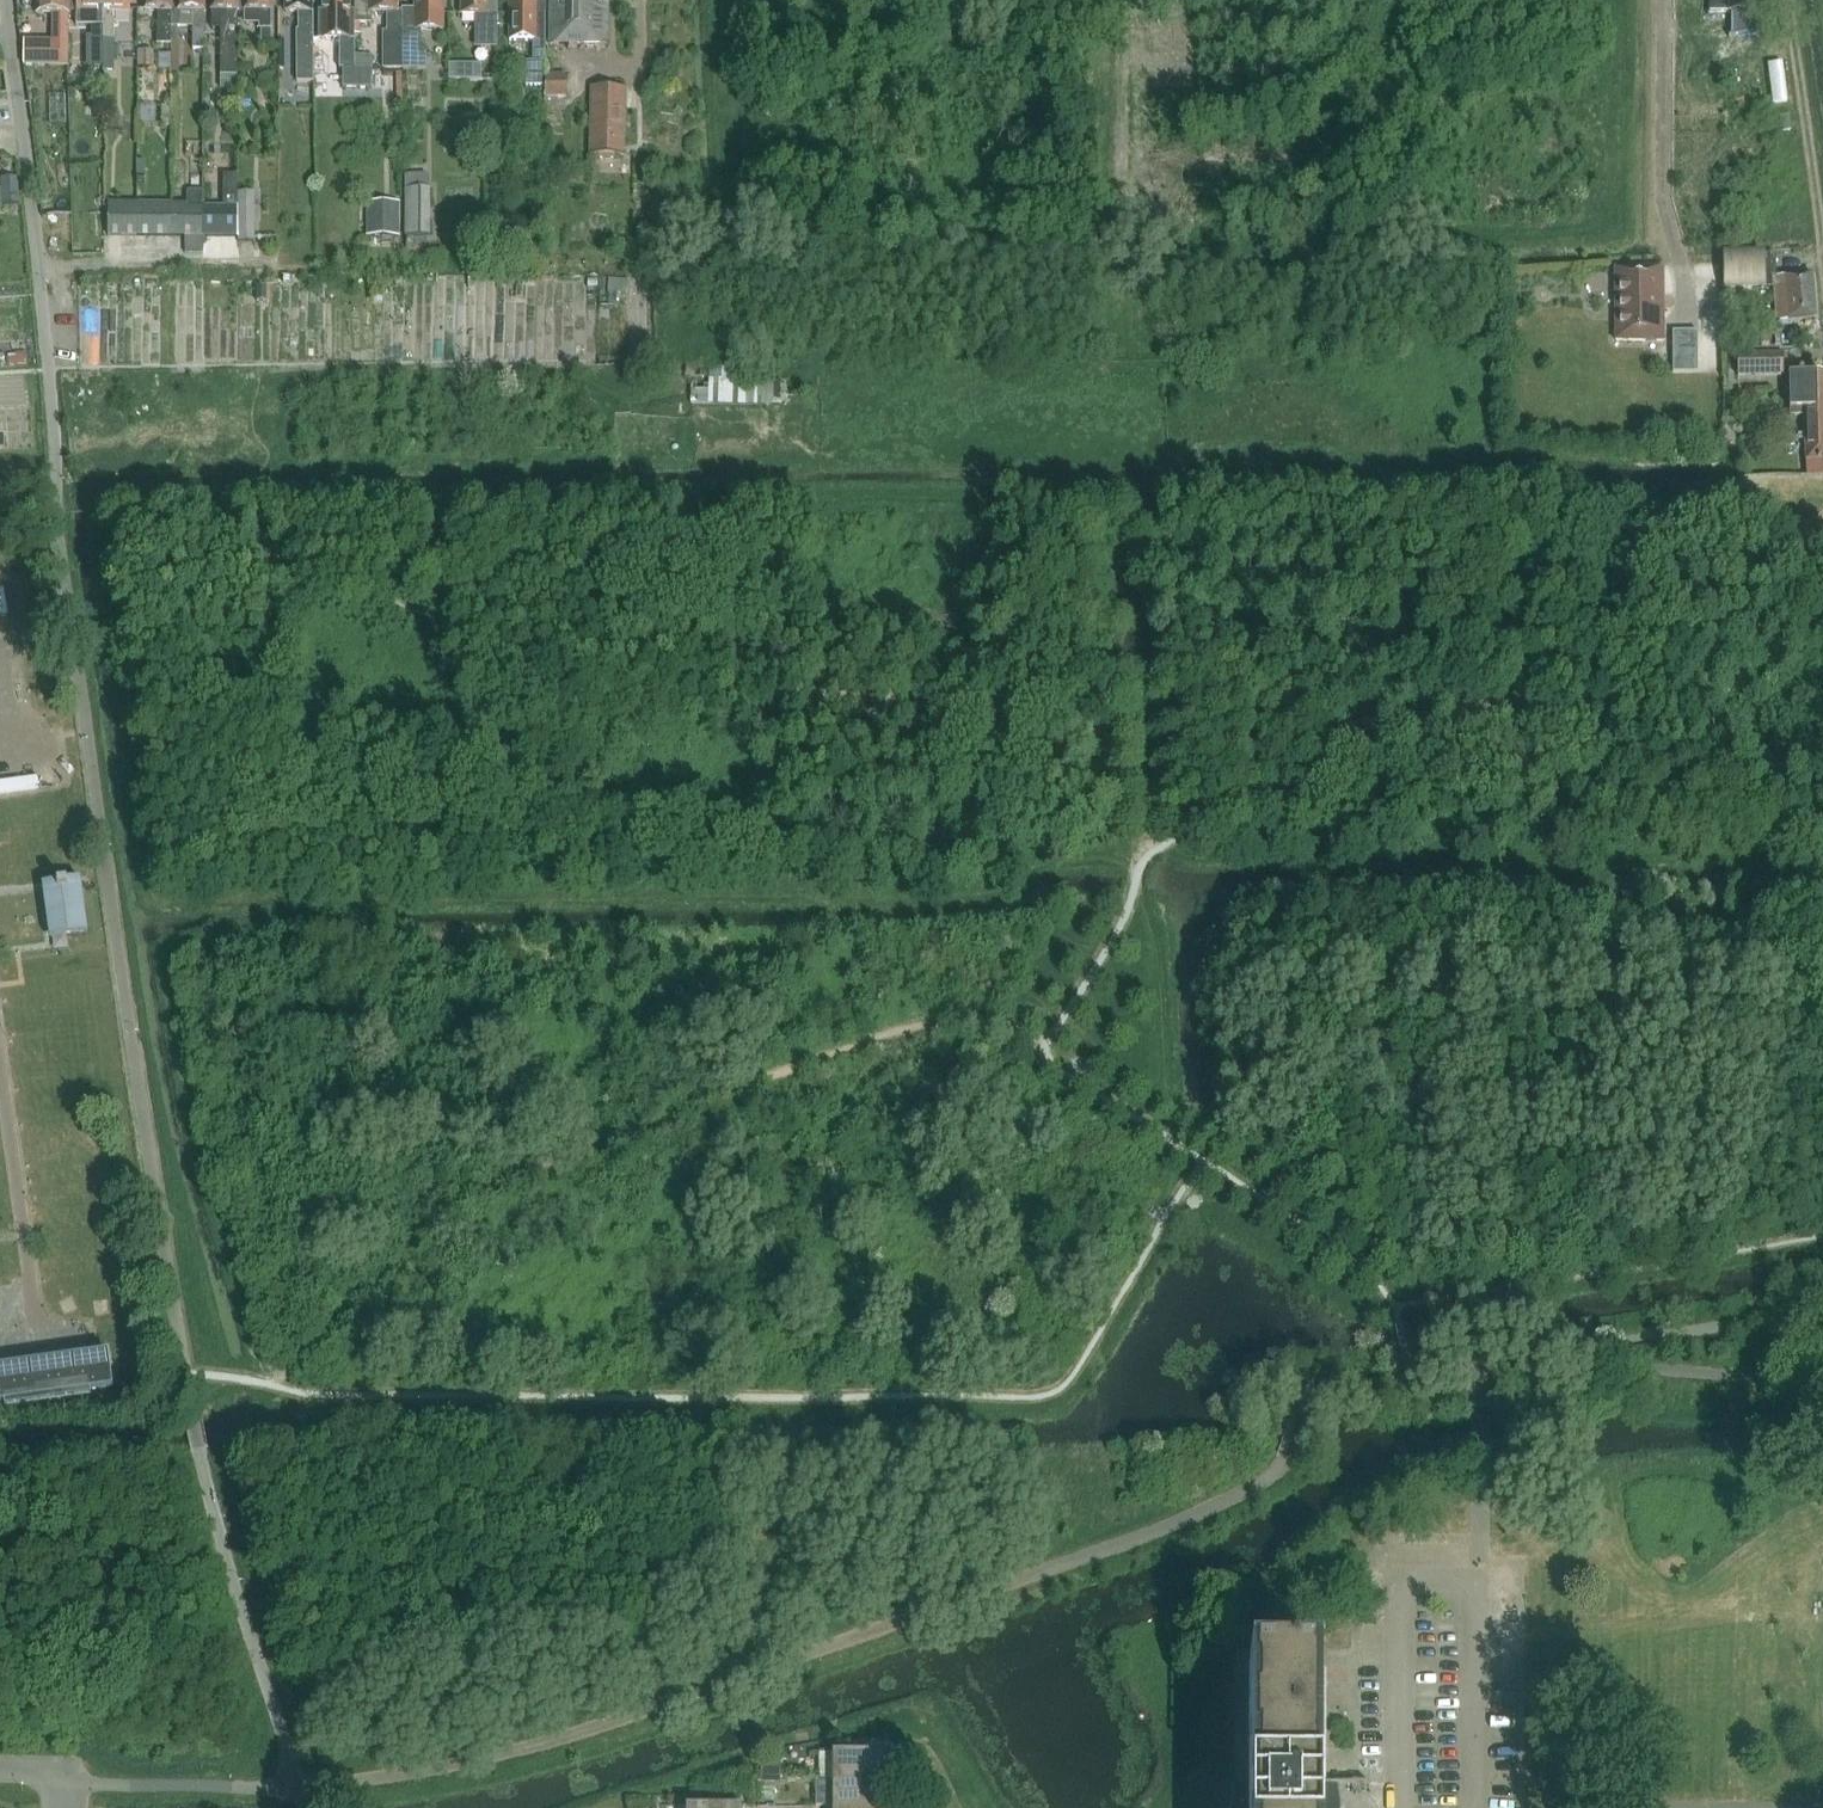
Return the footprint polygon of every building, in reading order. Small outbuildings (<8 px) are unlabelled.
[(68,12),(69,0),(36,0),(36,14),(55,14),(55,40),(36,40),(36,66),(68,66),(68,12)] [(78,12),(92,12),(91,39),(102,39),(104,39),(103,0),(76,0),(76,12),(78,12)] [(104,39),(114,39),(114,13),(130,13),(130,0),(103,0),(104,39)] [(171,27),(171,0),(144,0),(144,11),(156,11),(156,45),(171,45),(171,27)] [(171,27),(192,27),(192,49),(204,49),(204,0),(171,0),(171,27)] [(238,42),(238,0),(211,0),(211,30),(220,30),(220,75),(238,75),(238,42)] [(259,25),(259,33),(260,33),(260,42),(271,43),(272,33),(273,11),(271,11),(271,0),(245,0),(245,11),(244,11),(243,25),(259,25)] [(296,82),(314,82),(314,12),(312,12),(312,0),(286,0),(285,12),(298,12),(298,30),(296,30),(296,82)] [(338,66),(354,66),(354,22),(354,11),(349,11),(349,0),(323,0),(323,12),(318,12),(318,40),(338,40),(338,66)] [(387,12),(386,31),(382,31),(382,68),(401,68),(402,11),(397,11),(397,0),(354,0),(354,11),(354,22),(371,22),(371,12),(387,12)] [(442,16),(443,16),(443,0),(415,0),(415,9),(402,9),(402,11),(401,68),(425,69),(425,55),(419,55),(420,30),(442,30),(442,16)] [(497,42),(497,15),(487,15),(487,0),(461,0),(461,16),(476,16),(475,43),(497,43),(497,42)] [(545,86),(545,74),(545,26),(545,0),(510,0),(509,41),(533,41),(533,62),(525,62),(525,87),(545,86)] [(551,43),(608,43),(608,0),(551,0),(551,43)] [(1729,12),(1745,12),(1745,51),(1759,51),(1760,12),(1755,12),(1755,0),(1709,0),(1707,14),(1709,14),(1709,12),(1729,12)] [(102,39),(102,71),(113,71),(114,39),(104,39),(102,39)] [(153,51),(138,50),(138,68),(153,68),(153,51)] [(448,69),(448,80),(473,80),(473,64),(449,64),(448,69)] [(566,98),(566,74),(545,74),(545,98),(566,98)] [(220,75),(220,90),(238,90),(238,75),(220,75)] [(626,155),(627,89),(593,88),(591,155),(626,155)] [(49,111),(52,184),(83,183),(80,110),(49,111)] [(1789,117),(1776,118),(1778,132),(1791,130),(1789,117)] [(430,235),(430,188),(428,173),(427,173),(427,164),(407,165),(407,174),(406,174),(405,188),(406,235),(430,235)] [(17,176),(0,178),(0,186),(0,188),(1,205),(19,204),(17,176)] [(186,203),(172,203),(172,238),(185,238),(185,255),(205,254),(205,244),(203,244),(203,238),(203,207),(203,191),(186,191),(186,203)] [(223,194),(223,207),(238,207),(238,194),(223,194)] [(255,194),(238,194),(238,207),(238,238),(238,241),(256,241),(255,194)] [(139,238),(138,203),(108,202),(107,238),(139,238)] [(172,238),(172,203),(138,203),(139,238),(172,238)] [(367,236),(400,236),(399,203),(367,203),(367,236)] [(203,207),(203,238),(238,238),(238,207),(223,207),(203,207)] [(1814,296),(1812,274),(1772,277),(1772,257),(1764,257),(1722,258),(1723,289),(1765,288),(1773,287),(1775,299),(1814,296)] [(1614,340),(1664,341),(1663,267),(1613,268),(1614,340)] [(626,280),(607,279),(607,294),(626,294),(626,280)] [(256,287),(256,301),(267,302),(267,301),(268,287),(256,287)] [(1814,296),(1775,299),(1777,322),(1816,319),(1814,296)] [(1773,317),(1748,317),(1748,335),(1772,336),(1773,317)] [(1697,372),(1697,331),(1672,331),(1672,372),(1697,372)] [(1783,375),(1783,354),(1738,353),(1738,375),(1783,375)] [(747,366),(684,365),(684,379),(708,379),(707,406),(771,407),(771,383),(746,382),(747,366)] [(1791,375),(1792,410),(1803,410),(1806,476),(1822,475),(1822,375),(1791,375)] [(44,892),(50,933),(51,937),(86,932),(80,887),(67,889),(67,884),(57,886),(57,890),(44,892)] [(0,1368),(0,1399),(103,1385),(98,1355),(0,1368)] [(1339,1804),(1336,1783),(1371,1783),(1371,1782),(1326,1782),(1326,1669),(1318,1669),(1318,1666),(1249,1666),(1249,1783),(1234,1783),(1232,1807),(1339,1807),(1339,1804)] [(888,1780),(888,1753),(888,1752),(833,1752),(833,1780),(888,1780)] [(760,1757),(760,1782),(766,1782),(780,1783),(781,1757),(760,1757)] [(888,1780),(833,1780),(833,1806),(888,1806),(888,1780)]
